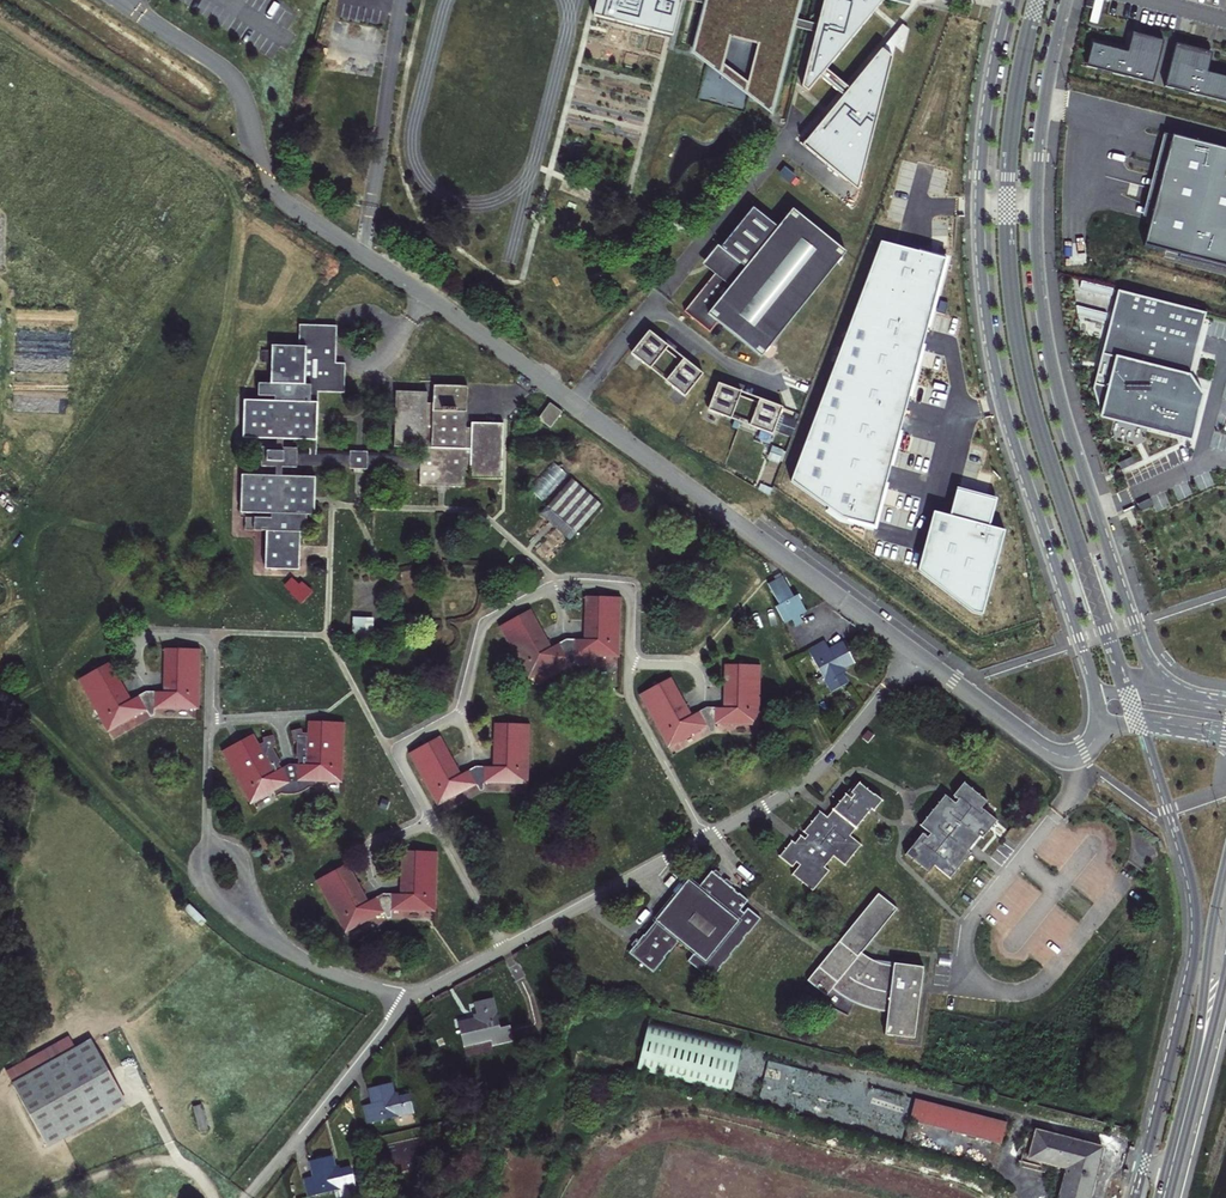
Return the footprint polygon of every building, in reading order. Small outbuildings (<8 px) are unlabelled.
[(594,15),(674,34),(682,0),(597,0),(594,15)] [(707,5),(695,57),(715,62),(717,56),(724,57),(728,40),(760,49),(750,90),(748,98),(773,105),(793,26),(794,19),(799,0),(709,0),(707,5)] [(819,25),(817,33),(802,89),(809,95),(821,80),(844,99),(804,149),(859,194),(893,59),(882,51),(849,91),(827,73),(884,0),(825,0),(819,25)] [(1086,7),(1092,9),(1095,0),(1088,0),(1086,7)] [(1101,0),(1095,0),(1090,21),(1097,23),(1103,0),(1101,0)] [(817,33),(819,25),(794,19),(793,26),(817,33)] [(885,47),(893,59),(895,51),(903,57),(909,31),(902,26),(885,47)] [(1127,52),(1092,43),(1086,67),(1153,84),(1164,40),(1132,32),(1127,52)] [(1176,44),(1165,87),(1225,103),(1225,77),(1207,72),(1212,53),(1176,44)] [(715,62),(695,57),(694,61),(770,119),(773,105),(748,98),(750,90),(715,62)] [(1164,133),(1143,217),(1151,219),(1144,246),(1166,252),(1165,254),(1225,270),(1225,150),(1164,133)] [(795,179),(786,171),(781,177),(790,186),(795,179)] [(846,255),(793,213),(779,230),(754,210),(723,249),(719,246),(705,265),(717,275),(687,313),(711,333),(719,322),(764,358),(846,255)] [(895,248),(881,244),(792,483),(845,519),(876,527),(933,313),(947,260),(895,248)] [(1113,289),(1082,281),(1080,288),(1111,297),(1113,289)] [(1206,313),(1118,290),(1093,389),(1100,415),(1193,439),(1203,395),(1190,376),(1206,313)] [(1107,314),(1076,306),(1077,314),(1105,321),(1107,314)] [(269,521),(254,520),(253,533),(266,533),(301,535),(307,535),(309,480),(281,479),(281,470),(296,471),(296,468),(297,451),(297,447),(282,447),(282,437),(310,438),(311,401),(319,401),(319,391),(345,392),(346,364),(337,364),(338,326),(301,325),(300,345),(304,346),(303,383),(269,382),(257,381),(256,395),(273,395),(273,400),(271,439),(271,446),(256,446),(255,469),(271,470),(271,478),(269,516),(269,521)] [(669,350),(649,336),(632,359),(653,373),(655,370),(671,381),(668,385),(689,399),(705,375),(685,361),(683,364),(667,353),(669,350)] [(300,345),(270,344),(269,382),(303,383),(304,346),(300,345)] [(744,393),(720,384),(710,411),(734,420),(735,416),(753,423),(752,426),(775,435),(785,408),(762,399),(761,403),(742,396),(744,393)] [(464,471),(469,471),(469,479),(501,481),(504,425),(471,423),(471,430),(465,430),(467,387),(433,385),(432,405),(425,405),(426,393),(393,391),(392,447),(424,448),(424,454),(419,453),(419,456),(419,472),(418,487),(464,489),(464,471)] [(271,439),(273,400),(239,399),(238,437),(271,439)] [(310,452),(317,452),(319,401),(311,401),(310,438),(310,452)] [(564,412),(550,402),(537,418),(552,428),(564,412)] [(348,450),(348,453),(347,470),(347,472),(366,472),(366,470),(367,453),(367,451),(348,450)] [(310,452),(297,451),(296,468),(347,470),(348,453),(317,452),(310,452)] [(367,453),(366,470),(419,472),(419,456),(367,453)] [(1132,457),(1119,463),(1122,470),(1135,464),(1132,457)] [(529,491),(544,502),(566,473),(551,462),(529,491)] [(236,477),(235,514),(269,516),(271,478),(236,477)] [(599,505),(570,479),(539,514),(568,540),(599,505)] [(997,499),(957,489),(951,516),(934,512),(921,565),(919,571),(972,613),(983,616),(1006,532),(990,527),(997,499)] [(1150,499),(1137,505),(1140,512),(1153,506),(1150,499)] [(299,574),(301,535),(266,533),(264,572),(299,574)] [(784,577),(766,586),(785,623),(793,619),(796,626),(804,622),(800,616),(808,612),(799,594),(794,596),(784,577)] [(584,658),(620,659),(621,599),(586,598),(585,641),(575,641),(567,642),(561,644),(552,650),(531,612),(500,628),(528,682),(559,665),(584,658)] [(371,639),(372,618),(351,617),(350,638),(371,639)] [(826,641),(810,649),(832,692),(849,683),(842,671),(857,664),(845,642),(831,649),(826,641)] [(132,702),(116,673),(86,693),(108,733),(139,717),(164,709),(200,711),(201,651),(166,650),(164,693),(155,692),(149,693),(144,695),(132,702)] [(80,681),(86,693),(116,673),(111,664),(80,681)] [(666,748),(697,731),(721,723),(757,724),(758,664),(723,664),(722,707),(712,707),(706,708),(699,711),(689,716),(669,678),(637,695),(666,748)] [(315,788),(315,782),(342,784),(345,724),(309,722),(309,734),(303,734),(302,729),(292,732),(294,744),(297,745),(296,759),(298,759),(298,764),(293,765),(287,766),(282,769),(279,764),(281,763),(275,750),(278,749),(275,736),(264,738),(265,743),(260,746),(254,735),(223,751),(250,804),(273,792),(276,797),(281,795),(288,795),(296,793),(304,791),(310,788),(315,788)] [(409,756),(437,809),(468,792),(492,785),(528,786),(530,726),(495,725),(494,768),(485,768),(478,768),(471,772),(460,777),(440,739),(409,756)] [(950,880),(971,855),(968,853),(981,838),(983,840),(999,821),(982,808),(988,800),(966,781),(954,795),(957,798),(954,801),(945,794),(920,825),(929,833),(927,837),(922,834),(905,854),(928,873),(934,866),(950,880)] [(793,875),(813,893),(831,871),(826,867),(835,856),(846,866),(863,846),(852,836),(874,810),(876,811),(884,801),(861,782),(853,792),(856,795),(852,799),(848,795),(828,817),(821,812),(804,832),(808,836),(806,840),(801,836),(795,844),(792,842),(779,857),(792,868),(797,863),(800,865),(793,875)] [(344,935),(375,918),(400,912),(436,913),(438,853),(403,851),(401,894),(392,894),(385,895),(379,897),(368,904),(348,865),(316,881),(344,935)] [(631,946),(632,947),(628,953),(652,973),(663,960),(662,959),(668,952),(669,953),(677,944),(676,943),(678,941),(694,954),(693,956),(692,956),(687,962),(709,981),(719,969),(718,969),(722,964),(723,964),(730,956),(729,955),(735,948),(736,948),(743,940),(742,939),(746,935),(746,936),(759,920),(747,910),(744,914),(740,912),(747,903),(739,896),(738,897),(734,893),(735,892),(731,889),(733,887),(726,881),(724,884),(720,880),(722,878),(715,872),(713,875),(712,873),(698,890),(688,882),(655,922),(643,936),(642,935),(638,941),(637,940),(631,946)] [(861,953),(897,910),(878,894),(806,981),(825,996),(831,989),(836,993),(841,997),(847,1000),(853,1004),(859,1006),(865,1008),(871,1010),(878,1012),(887,1013),(884,1036),(914,1040),(922,968),(893,965),(892,967),(888,966),(884,966),(880,965),(877,963),(873,962),(870,960),(867,958),(863,956),(861,953)] [(461,1050),(488,1044),(489,1050),(511,1045),(507,1029),(497,1031),(490,1001),(471,1005),(475,1020),(456,1025),(461,1050)] [(744,1043),(651,1019),(637,1072),(730,1096),(744,1043)] [(94,1040),(17,1084),(53,1149),(130,1105),(94,1040)] [(781,1069),(761,1065),(758,1081),(777,1086),(781,1069)] [(369,1125),(417,1113),(412,1096),(399,1099),(395,1084),(370,1090),(374,1105),(365,1108),(369,1125)] [(911,1120),(1003,1143),(1008,1121),(917,1098),(911,1120)] [(1030,1158),(1067,1168),(1059,1197),(1090,1197),(1104,1145),(1038,1128),(1030,1158)] [(357,1186),(352,1168),(339,1171),(334,1155),(310,1162),(314,1177),(304,1180),(309,1197),(311,1197),(357,1186)]
